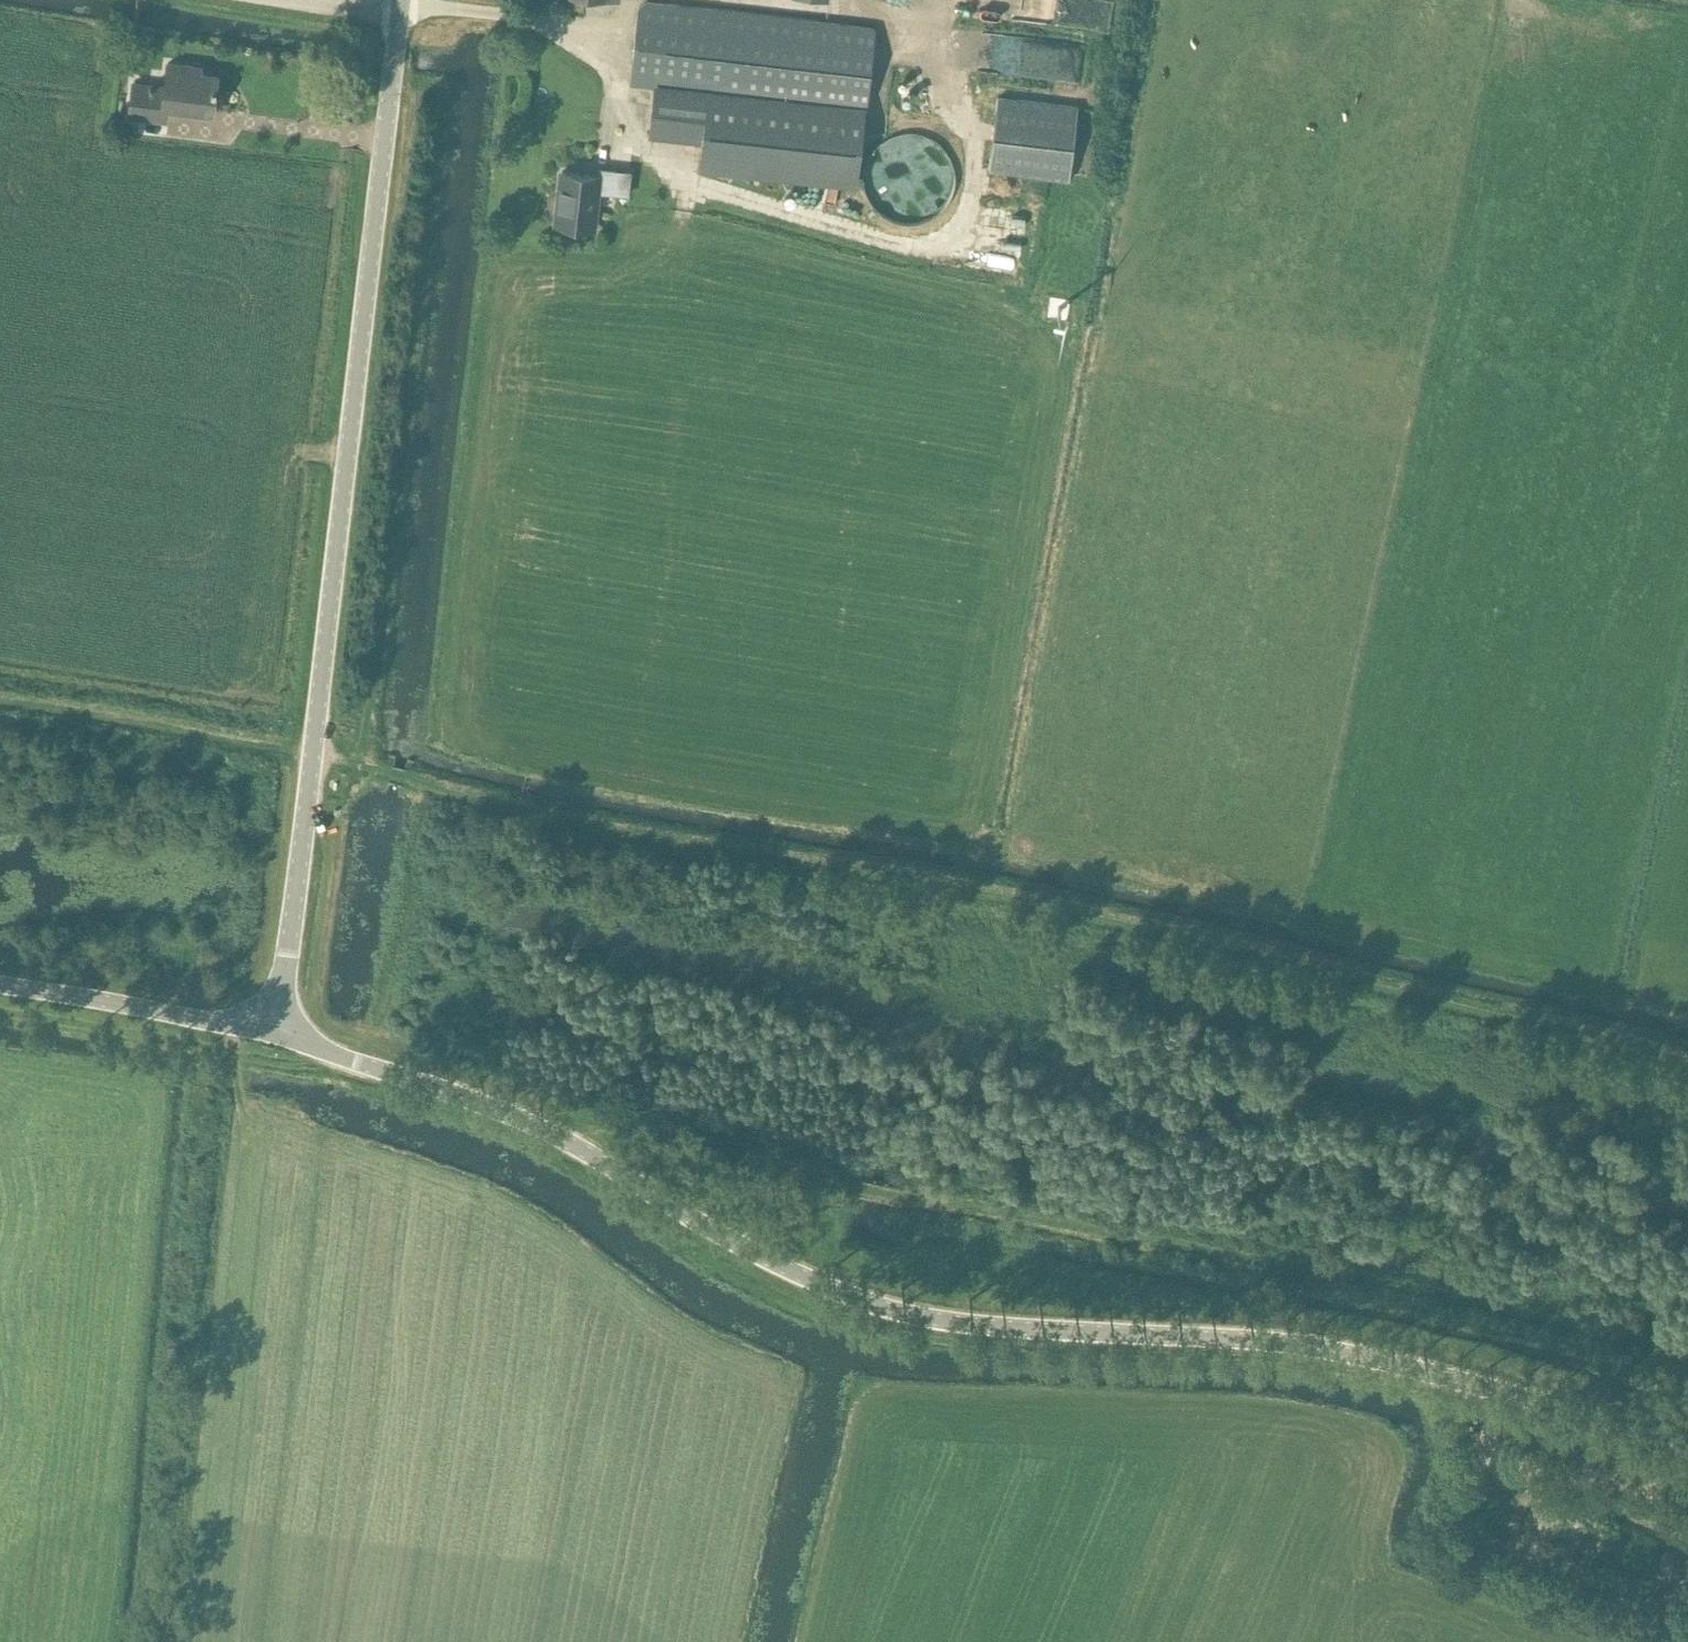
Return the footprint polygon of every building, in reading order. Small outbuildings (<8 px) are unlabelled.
[(860,182),(876,27),(646,1),(638,6),(630,86),(654,88),(648,130),(701,136),(698,165),(860,182)] [(128,117),(165,122),(167,107),(213,113),(218,74),(201,72),(201,66),(167,62),(164,86),(133,82),(128,117)] [(1078,105),(997,95),(988,171),(1069,181),(1078,105)] [(912,220),(962,185),(923,129),(873,164),(912,220)] [(597,168),(596,176),(562,172),(556,225),(594,229),(598,190),(627,193),(630,172),(597,168)]
